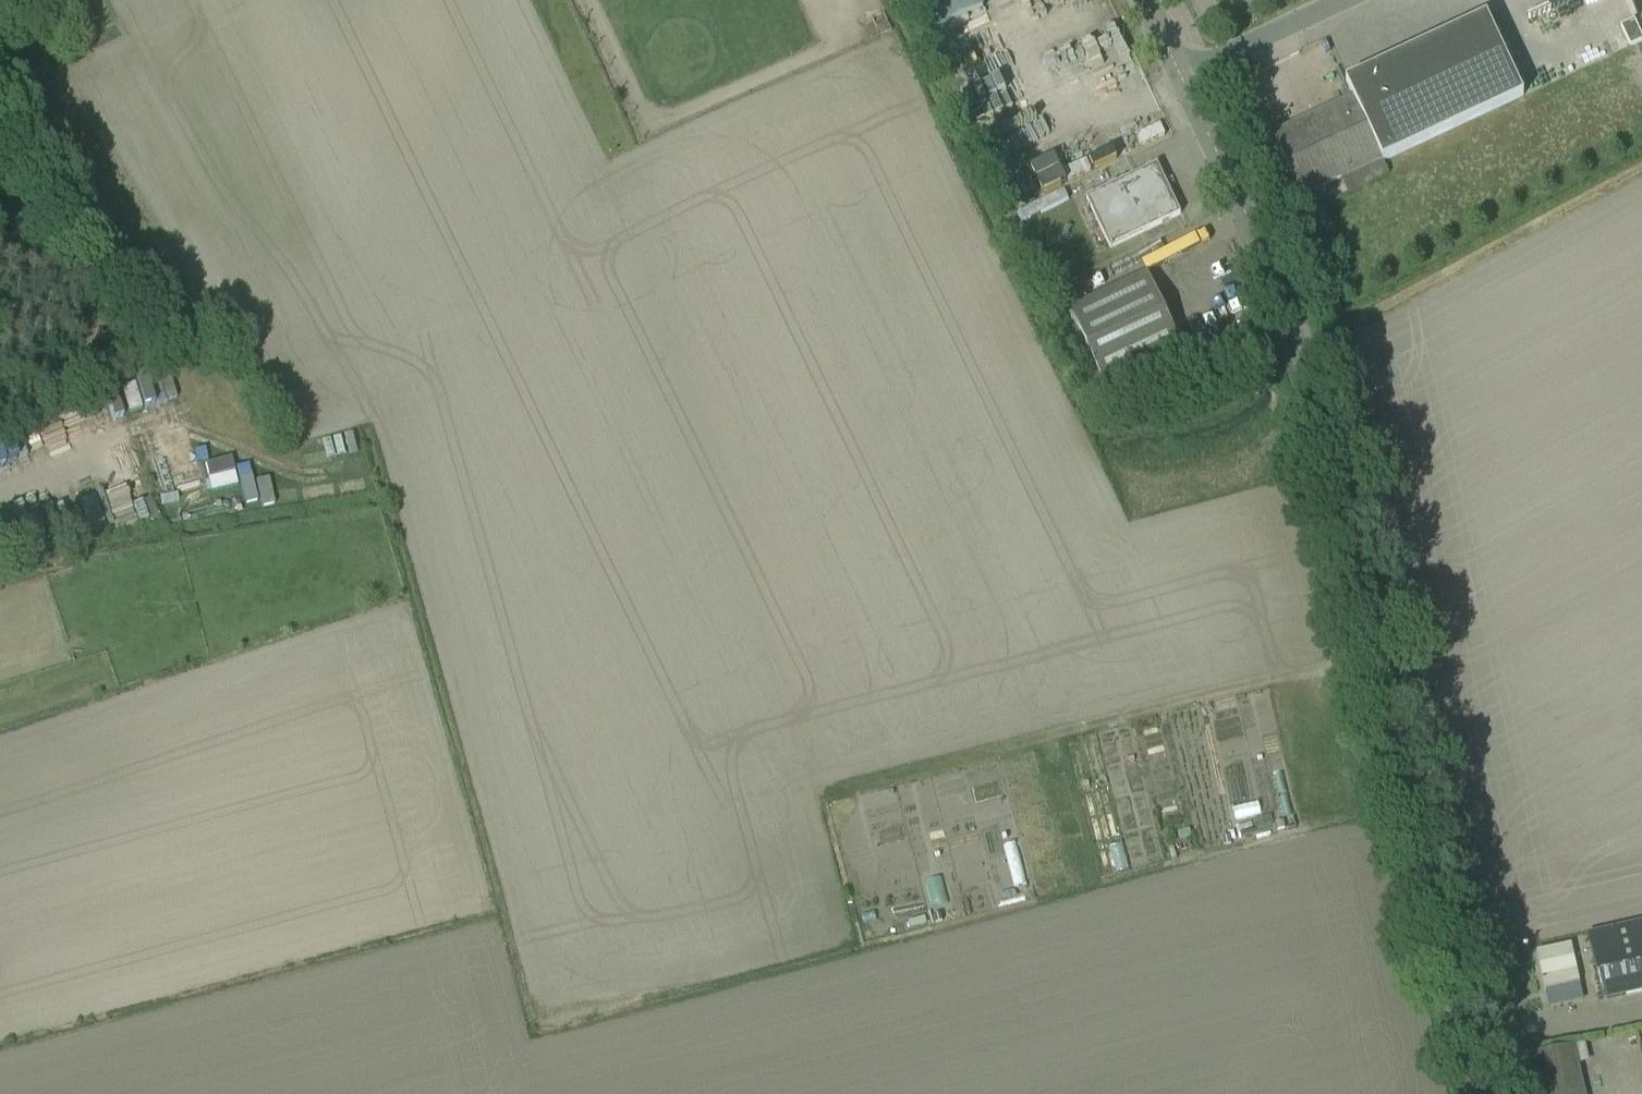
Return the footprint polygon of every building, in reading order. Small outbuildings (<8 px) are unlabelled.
[(943,28),(984,13),(979,0),(933,0),(943,28)] [(1345,83),(1353,100),(1382,163),(1523,97),(1486,18),(1345,83)] [(1353,100),(1273,137),(1302,198),(1381,161),(1353,100)] [(1086,199),(1110,249),(1180,215),(1157,166),(1086,199)] [(1164,239),(1064,283),(1070,298),(1117,277),(1120,284),(1158,267),(1155,261),(1170,254),(1164,239)] [(1070,311),(1105,386),(1182,349),(1147,274),(1070,311)] [(1602,1001),(1623,996),(1641,992),(1641,923),(1587,935),(1602,1001)] [(1570,944),(1536,952),(1545,990),(1579,983),(1570,944)] [(1538,1093),(1584,1093),(1573,1046),(1530,1056),(1538,1093)]
